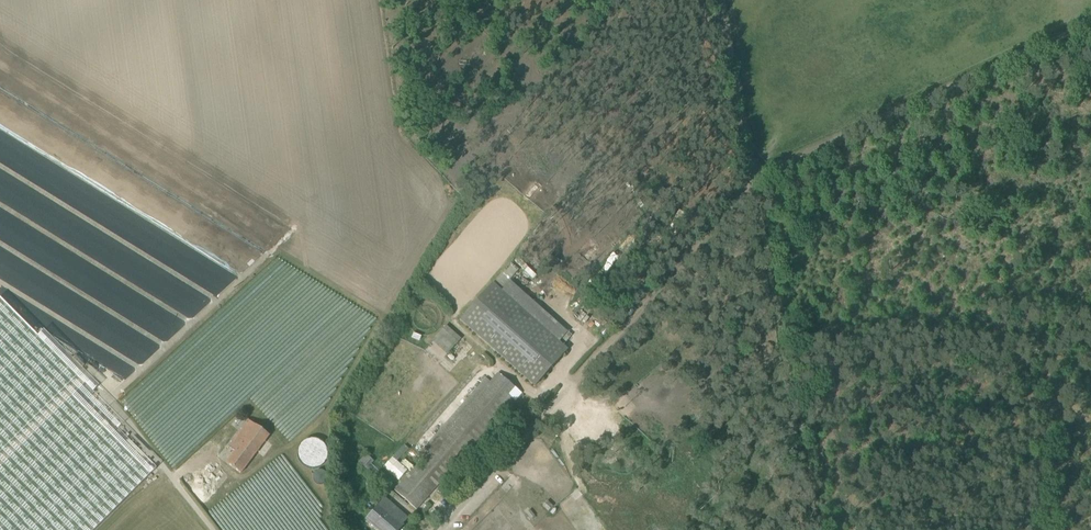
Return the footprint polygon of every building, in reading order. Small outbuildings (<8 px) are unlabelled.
[(568,350),(560,343),(502,291),(493,283),(460,320),(535,386),(568,350)] [(157,467),(118,428),(124,422),(93,391),(99,385),(45,331),(39,337),(0,298),(0,529),(94,529),(157,467)] [(444,324),(429,340),(445,354),(459,338),(444,324)] [(416,509),(520,392),(499,373),(395,490),(416,509)] [(241,473),(269,435),(249,420),(229,447),(235,451),(227,463),(241,473)] [(302,457),(320,453),(316,439),(299,442),(302,457)] [(357,462),(365,469),(372,461),(364,454),(357,462)] [(382,466),(398,481),(407,471),(391,456),(382,466)] [(378,529),(398,529),(402,525),(408,519),(397,509),(392,516),(379,505),(366,520),(378,529)] [(531,519),(536,515),(531,509),(526,513),(531,519)]
